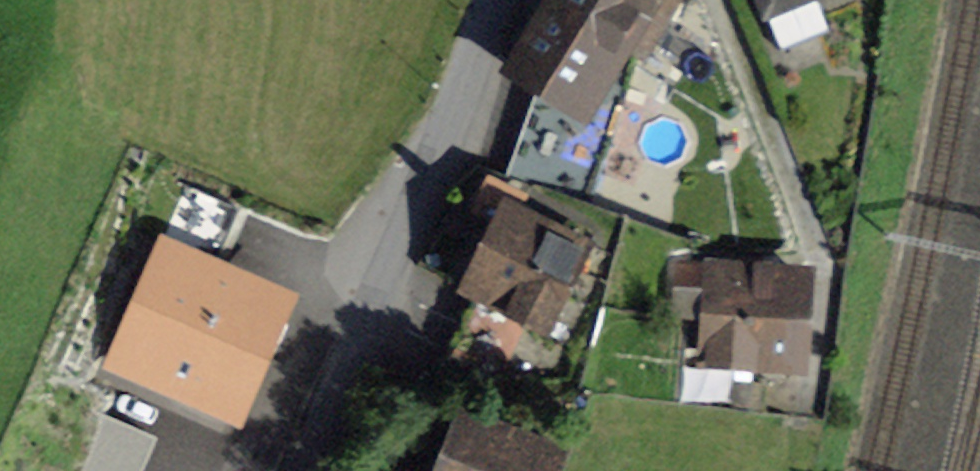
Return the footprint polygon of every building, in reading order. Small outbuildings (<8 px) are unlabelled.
[(518,71),(575,106),(612,44),(639,59),(675,0),(561,0),(518,71)] [(782,51),(829,32),(816,0),(761,0),(782,51)] [(186,191),(170,229),(227,253),(243,215),(186,191)] [(582,243),(517,210),(447,354),(495,378),(524,319),(548,334),(557,317),(548,313),(582,243)] [(102,368),(240,428),(299,295),(160,235),(102,368)] [(721,267),(714,363),(790,369),(796,285),(757,282),(758,270),(721,267)] [(749,376),(747,412),(791,413),(793,378),(749,376)] [(104,419),(82,470),(143,470),(156,440),(104,419)] [(453,470),(540,470),(546,454),(536,450),(542,433),(516,423),(509,440),(471,426),(453,470)]
